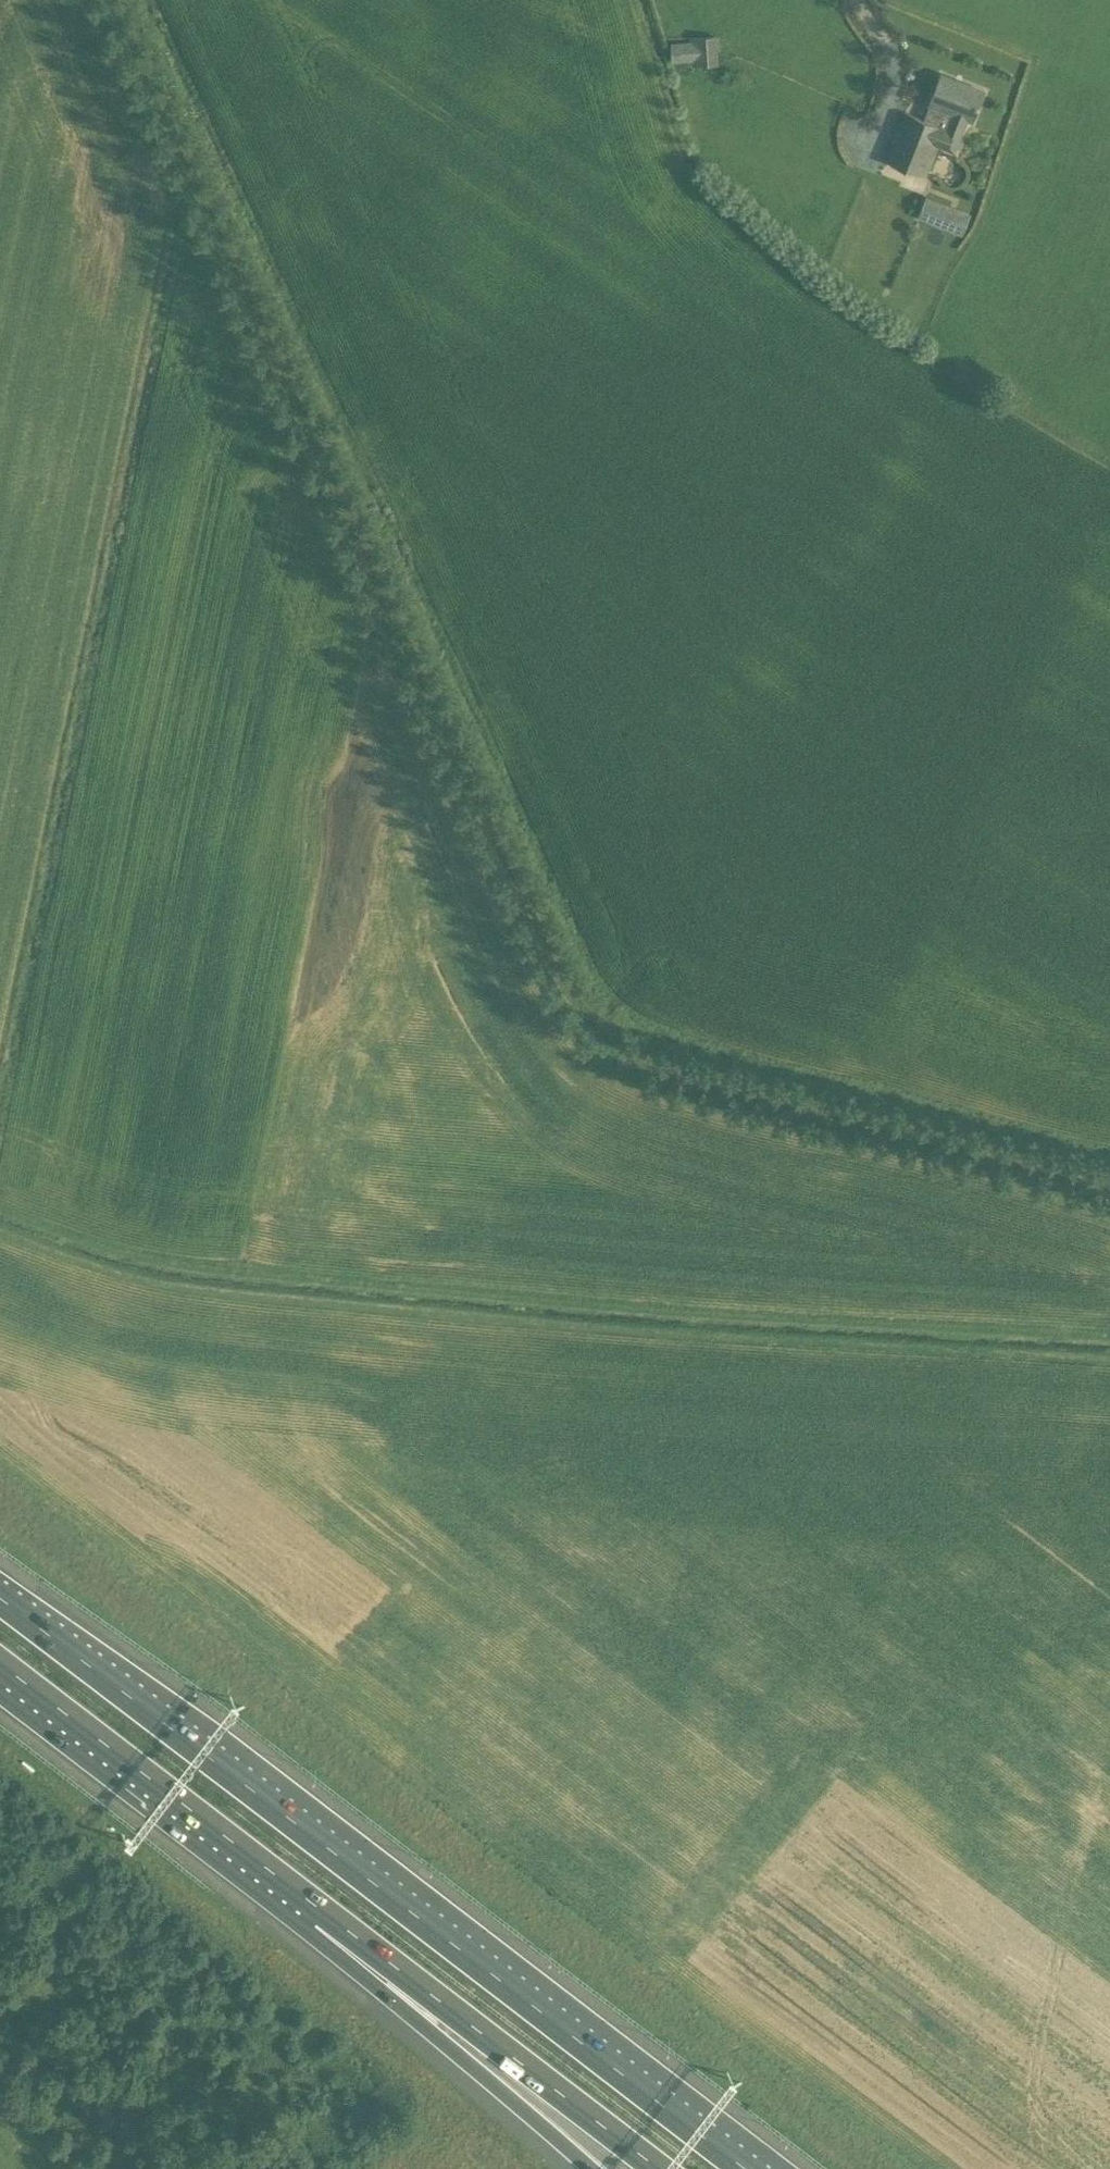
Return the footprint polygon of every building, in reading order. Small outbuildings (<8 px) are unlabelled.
[(672,61),(719,62),(720,37),(672,36),(672,61)] [(954,152),(967,119),(973,122),(984,91),(941,74),(930,105),(952,113),(946,129),(904,112),(884,161),(927,177),(938,145),(954,152)] [(922,213),(963,228),(970,211),(928,196),(922,213)]
